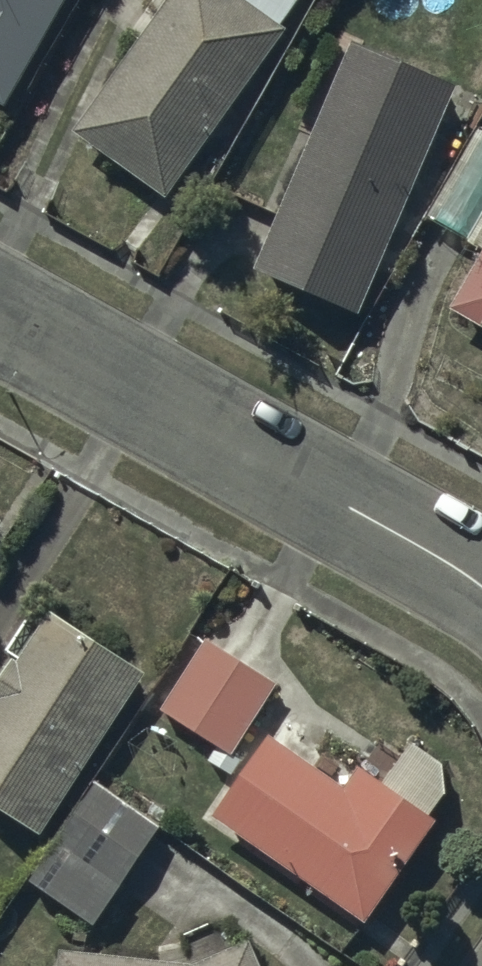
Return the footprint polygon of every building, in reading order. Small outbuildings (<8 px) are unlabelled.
[(12,120),(81,0),(0,0),(0,113),(12,120)] [(86,145),(174,206),(286,47),(278,42),(307,0),(188,0),(86,145)] [(458,106),(356,62),(258,287),(360,331),(458,106)] [(433,231),(472,253),(481,235),(481,143),(433,231)] [(457,323),(481,336),(481,279),(457,323)] [(50,611),(20,656),(15,653),(0,677),(0,804),(42,830),(144,671),(50,611)] [(275,683),(206,639),(162,707),(230,751),(275,683)] [(347,785),(269,730),(211,812),(363,920),(435,819),(360,766),(347,785)] [(235,758),(213,744),(205,757),(227,770),(235,758)] [(157,824),(95,782),(29,878),(92,920),(157,824)] [(61,947),(59,965),(263,965),(251,938),(195,962),(61,947)]
